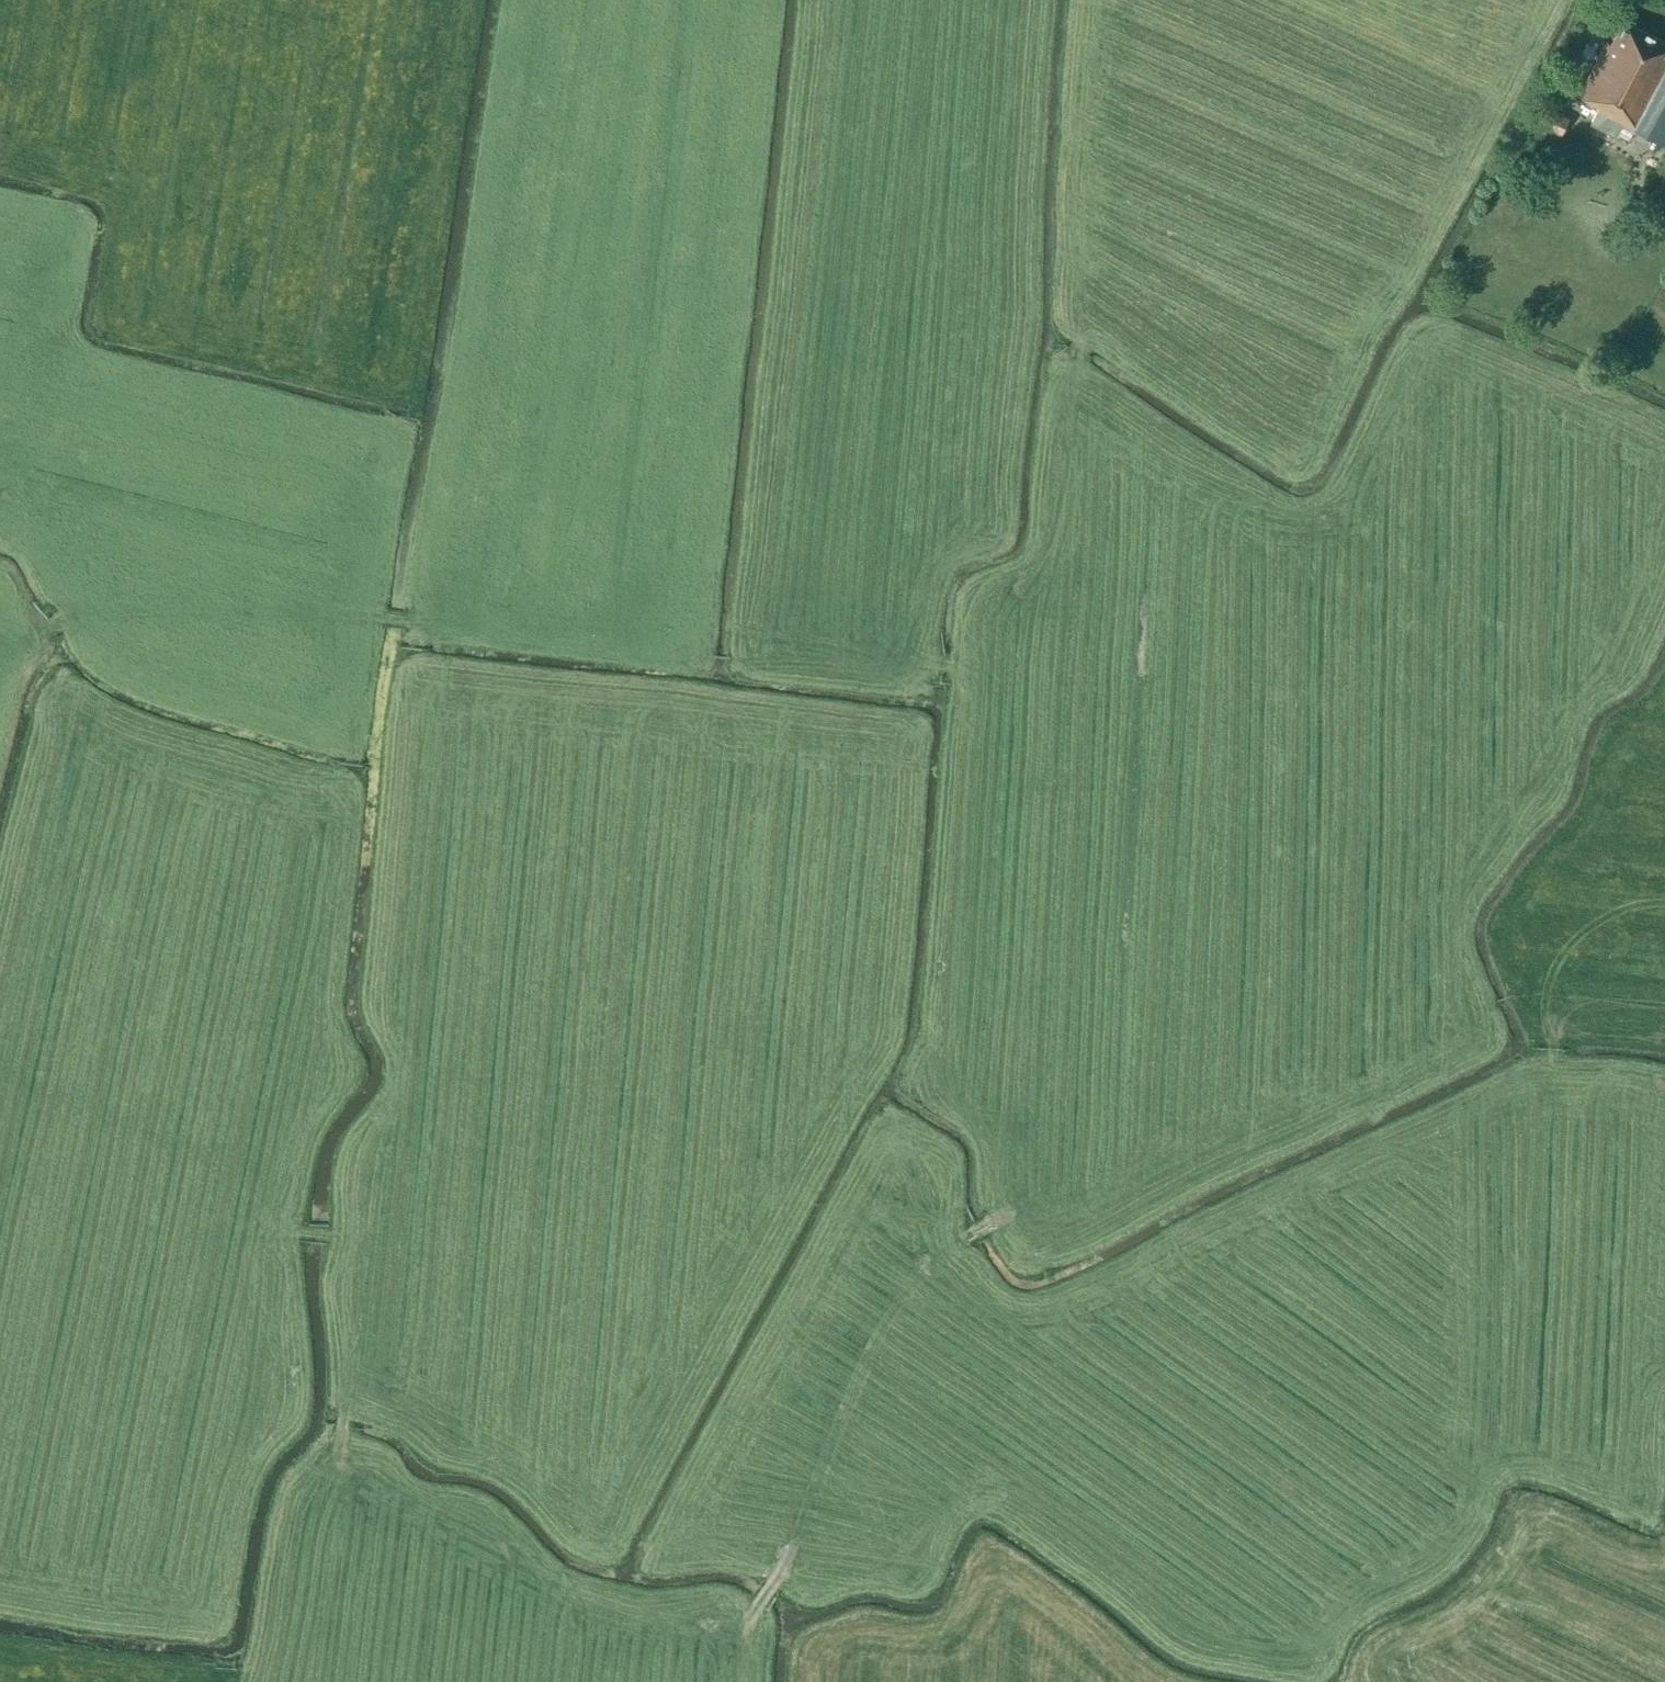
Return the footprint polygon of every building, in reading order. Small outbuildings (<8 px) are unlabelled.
[(1664,144),(1664,41),(1624,19),(1612,43),(1608,41),(1580,94),(1598,104),(1596,107),(1599,109),(1591,124),(1611,134),(1619,119),(1664,144)] [(1544,105),(1529,134),(1541,141),(1548,127),(1561,134),(1569,118),(1544,105)]
